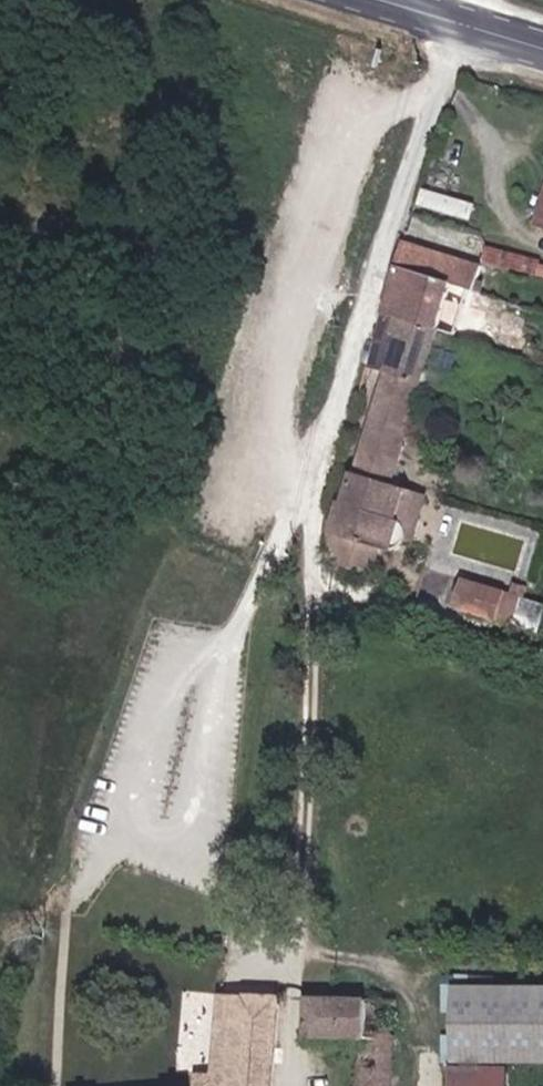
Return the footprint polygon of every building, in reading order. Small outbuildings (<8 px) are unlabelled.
[(474,292),(482,265),(403,239),(395,263),(447,282),(474,292)] [(537,276),(541,263),(489,246),(484,261),(537,276)] [(378,312),(431,329),(447,282),(395,263),(378,312)] [(378,375),(412,386),(431,329),(378,312),(358,368),(378,375)] [(404,494),(379,485),(412,386),(378,375),(328,529),(329,567),(378,581),(404,494)] [(446,608),(481,618),(490,587),(456,576),(446,608)] [(499,987),(443,986),(442,1061),(498,1062),(499,987)] [(499,987),(498,1062),(542,1062),(542,987),(499,987)] [(268,1003),(207,1005),(197,1085),(260,1085),(268,1003)] [(384,1004),(295,1003),(295,1047),(341,1048),(340,1085),(377,1085),(384,1004)] [(442,1068),(441,1085),(499,1085),(499,1068),(442,1068)]
